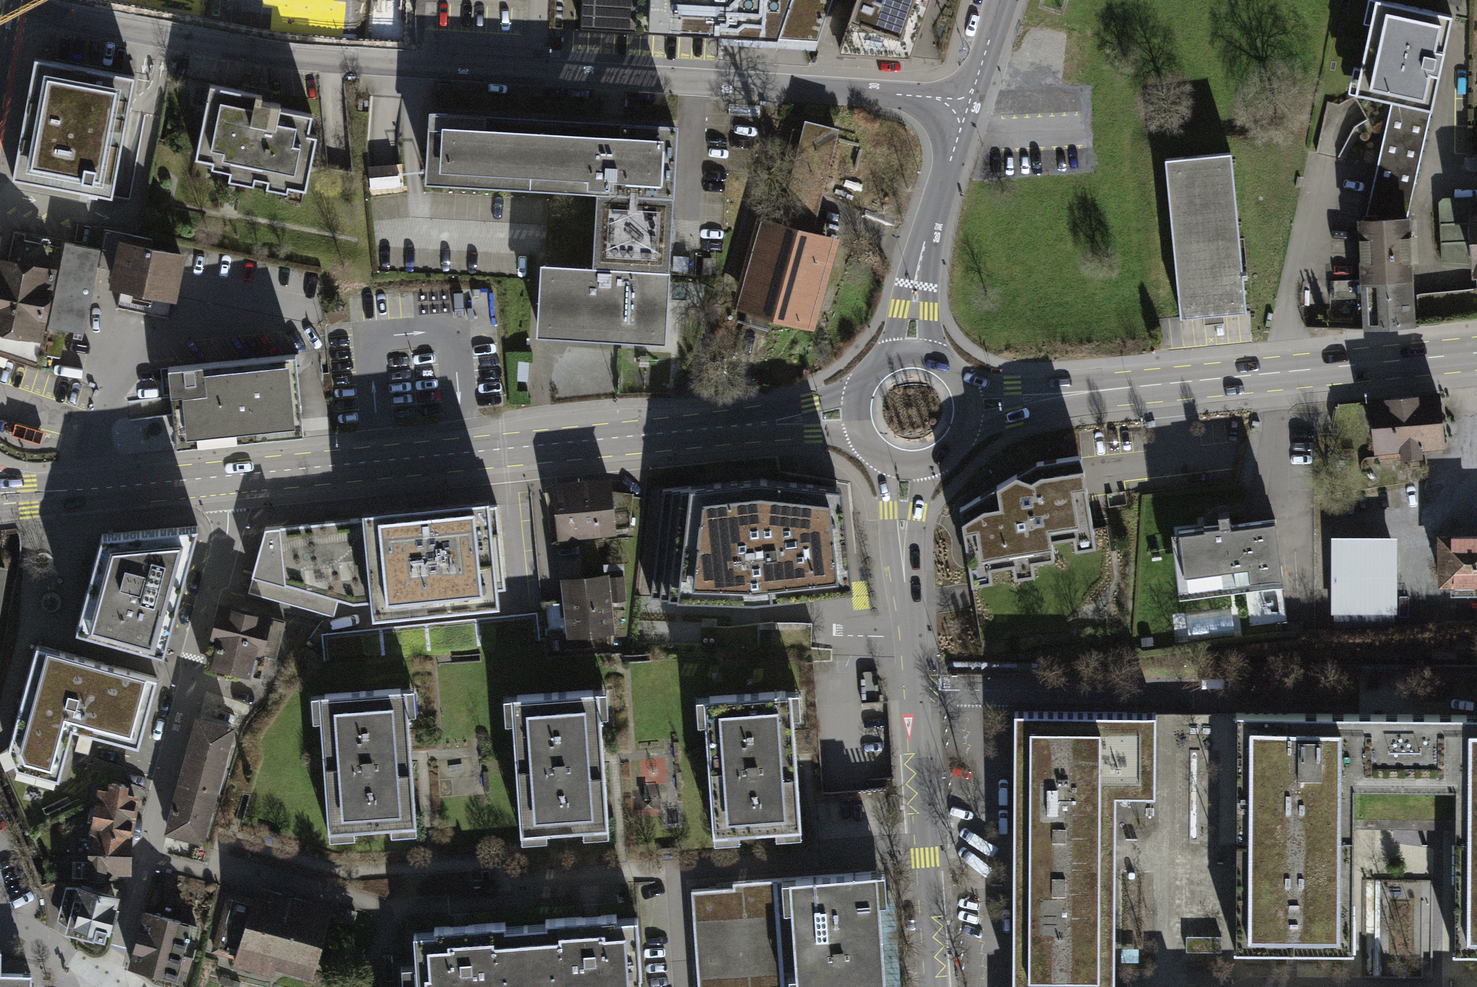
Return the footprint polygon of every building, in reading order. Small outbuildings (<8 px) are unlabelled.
[(583,26),(764,35),(783,0),(584,0),(583,26)] [(840,39),(905,62),(927,0),(854,0),(840,39)] [(1368,99),(1395,104),(1366,223),(1411,219),(1437,113),(1445,114),(1468,17),(1391,0),(1368,99)] [(10,174),(109,193),(133,67),(34,49),(10,174)] [(193,166),(302,190),(319,112),(211,88),(193,166)] [(434,94),(429,177),(598,186),(595,246),(540,243),(536,331),(602,335),(669,338),(681,107),(434,94)] [(1243,155),(1177,161),(1189,318),(1256,313),(1243,155)] [(1476,212),(1476,199),(1444,201),(1448,264),(1476,263),(1476,212)] [(765,210),(734,307),(814,332),(844,236),(765,210)] [(1411,219),(1366,223),(1370,285),(1422,282),(1418,218),(1411,219)] [(50,328),(83,335),(99,252),(66,246),(50,328)] [(122,294),(119,309),(164,318),(167,300),(178,302),(186,258),(120,246),(111,292),(122,294)] [(38,362),(55,271),(0,261),(0,355),(38,362)] [(1422,282),(1370,285),(1373,333),(1426,330),(1422,282)] [(170,374),(178,450),(304,438),(296,362),(170,374)] [(1450,394),(1378,400),(1383,462),(1456,457),(1450,394)] [(959,511),(968,568),(1094,549),(1080,456),(1035,463),(959,511)] [(535,481),(255,507),(262,581),(292,577),(298,631),(546,608),(535,481)] [(561,543),(623,540),(620,482),(559,486),(561,543)] [(763,482),(667,492),(659,598),(763,602),(850,591),(840,489),(763,482)] [(1275,521),(1170,533),(1177,595),(1283,583),(1275,521)] [(205,524),(101,531),(74,630),(170,657),(205,524)] [(1406,538),(1337,537),(1335,615),(1404,617),(1406,538)] [(1451,537),(1453,592),(1476,591),(1476,537),(1451,537)] [(0,565),(0,604),(9,567),(0,565)] [(566,579),(572,636),(630,631),(625,574),(566,579)] [(282,616),(226,601),(209,667),(263,682),(282,616)] [(157,678),(38,646),(12,743),(19,763),(62,775),(76,725),(140,742),(157,678)] [(320,678),(331,838),(425,831),(414,671),(320,678)] [(703,678),(714,834),(815,827),(804,671),(703,678)] [(511,678),(523,839),(618,832),(607,672),(511,678)] [(1115,794),(1154,794),(1155,713),(1014,711),(1012,986),(1114,986),(1115,794)] [(1246,713),(1244,951),(1344,951),(1344,818),(1464,819),(1463,952),(1476,952),(1476,715),(1246,713)] [(243,727),(202,715),(185,773),(227,784),(243,727)] [(227,784),(185,773),(170,832),(212,844),(227,784)] [(140,793),(100,788),(90,878),(130,883),(140,793)] [(894,968),(885,872),(693,887),(701,984),(894,968)] [(126,897),(84,887),(72,932),(114,943),(126,897)] [(258,903),(233,897),(222,937),(245,942),(238,967),(316,985),(337,908),(262,887),(258,903)] [(143,907),(129,964),(156,982),(173,986),(179,986),(197,922),(143,907)] [(535,918),(540,986),(657,986),(651,912),(535,918)] [(424,926),(428,986),(540,986),(535,918),(424,926)] [(8,975),(9,951),(0,951),(0,975),(8,975)] [(701,984),(701,986),(895,986),(894,968),(701,984)] [(39,976),(0,976),(0,986),(38,986),(39,976)]
